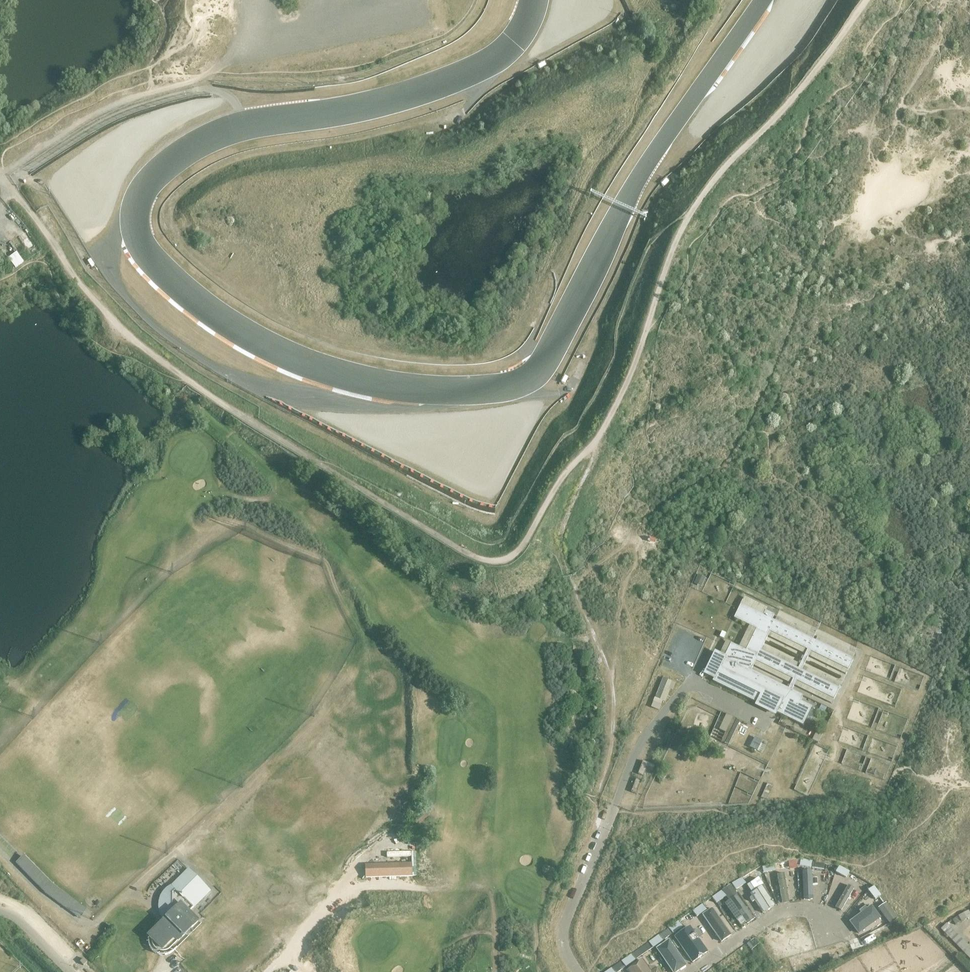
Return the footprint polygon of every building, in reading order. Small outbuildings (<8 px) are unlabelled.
[(7,257),(14,267),(24,261),(17,251),(7,257)] [(568,382),(562,379),(559,384),(565,388),(568,382)] [(694,584),(701,587),(705,578),(698,575),(694,584)] [(744,597),(740,604),(763,615),(765,611),(767,608),(744,597)] [(749,625),(756,629),(745,650),(738,647),(731,643),(724,656),(713,679),(712,681),(756,702),(777,713),(786,694),(800,701),(803,696),(791,690),(794,685),(796,681),(833,699),(834,699),(839,689),(838,688),(801,670),(803,666),(808,656),(810,651),(848,670),(853,659),(852,659),(815,641),(813,639),(774,621),(772,620),(774,615),(765,611),(763,615),(740,604),(733,618),(749,625)] [(774,621),(813,639),(815,635),(776,617),(774,621)] [(756,629),(749,625),(738,647),(745,650),(756,629)] [(770,632),(768,636),(805,654),(807,650),(770,632)] [(815,641),(852,659),(855,655),(817,636),(815,641)] [(800,664),(763,646),(761,650),(798,669),(800,664)] [(129,666),(140,655),(133,648),(122,660),(129,666)] [(713,679),(724,656),(714,651),(703,674),(713,679)] [(848,670),(810,651),(808,656),(845,674),(848,670)] [(755,661),(753,665),(790,684),(793,679),(755,661)] [(801,670),(838,688),(840,684),(803,666),(801,670)] [(662,678),(651,708),(659,711),(663,701),(665,702),(670,689),(673,690),(676,684),(662,678)] [(796,681),(794,685),(831,703),(833,699),(796,681)] [(786,694),(777,713),(802,725),(812,707),(800,701),(786,694)] [(119,698),(110,705),(116,712),(123,719),(131,711),(119,698)] [(106,721),(114,713),(108,706),(100,714),(106,721)] [(135,734),(145,729),(135,712),(126,718),(135,734)] [(726,715),(719,729),(725,732),(721,741),(728,745),(740,721),(732,717),(726,715)] [(757,751),(763,740),(755,737),(750,747),(757,751)] [(96,763),(102,769),(110,760),(104,754),(96,763)] [(643,758),(638,771),(643,773),(646,765),(653,768),(655,763),(643,758)] [(70,771),(63,780),(69,786),(77,777),(70,771)] [(641,778),(636,776),(631,789),(636,791),(641,778)] [(76,794),(85,786),(78,779),(70,788),(76,794)] [(217,818),(223,826),(231,821),(226,813),(217,818)] [(155,859),(164,850),(157,842),(148,851),(155,859)] [(85,912),(24,852),(16,861),(68,912),(58,922),(64,928),(76,915),(79,918),(85,912)] [(148,852),(138,859),(145,867),(154,860),(148,852)] [(800,858),(799,866),(811,868),(812,861),(800,858)] [(364,864),(365,877),(371,877),(371,881),(381,881),(381,877),(395,877),(396,881),(407,880),(407,876),(411,876),(411,863),(364,864)] [(774,863),(762,865),(763,873),(775,871),(774,863)] [(839,865),(835,872),(845,878),(849,871),(839,865)] [(754,869),(744,876),(747,881),(758,875),(754,869)] [(176,908),(150,936),(163,948),(175,936),(179,940),(199,920),(192,914),(193,913),(190,910),(193,907),(189,903),(194,897),(199,902),(210,891),(188,870),(172,886),(175,889),(170,894),(180,903),(179,904),(178,903),(174,906),(176,908)] [(804,899),(812,899),(812,871),(804,871),(804,899)] [(788,903),(783,873),(776,874),(781,904),(788,903)] [(25,886),(28,883),(32,879),(28,875),(20,882),(25,886)] [(742,877),(731,883),(734,887),(735,890),(746,884),(742,877)] [(758,877),(750,883),(755,890),(763,885),(758,877)] [(840,911),(852,888),(847,886),(835,908),(840,911)] [(874,886),(868,890),(875,900),(881,895),(874,886)] [(761,887),(751,893),(763,912),(773,906),(761,887)] [(722,890),(712,897),(715,901),(716,903),(726,896),(722,890)] [(747,923),(753,919),(737,896),(726,904),(736,920),(742,916),(747,923)] [(886,902),(878,908),(889,923),(897,917),(886,902)] [(702,904),(692,911),(697,917),(706,910),(702,904)] [(849,922),(858,935),(880,919),(871,906),(849,922)] [(958,913),(961,919),(969,915),(969,909),(969,907),(958,913)] [(730,935),(712,909),(698,918),(716,945),(730,935)] [(678,921),(668,928),(672,934),(673,934),(682,927),(678,921)] [(941,927),(969,956),(969,944),(947,921),(941,927)] [(693,931),(690,926),(674,937),(691,962),(707,952),(699,940),(703,937),(697,929),(693,931)] [(661,933),(658,935),(663,941),(672,934),(668,928),(661,933)] [(658,935),(649,942),(653,948),(663,941),(658,935)] [(686,967),(668,941),(655,950),(669,971),(678,971),(686,967)] [(631,954),(621,961),(625,967),(635,960),(631,954)] [(828,956),(830,963),(835,962),(837,961),(835,955),(828,956)] [(641,960),(626,971),(627,971),(650,971),(641,960)]
